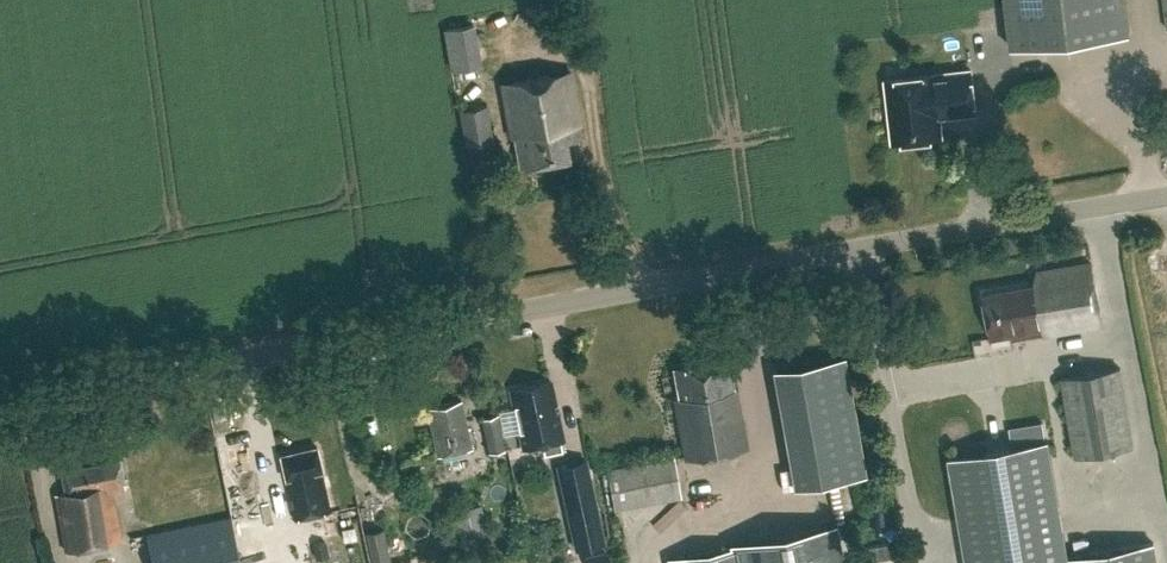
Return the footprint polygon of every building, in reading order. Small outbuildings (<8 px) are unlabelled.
[(1130,32),(1126,0),(1006,0),(1011,47),(1130,32)] [(886,80),(894,142),(942,136),(940,117),(976,112),(972,70),(886,80)] [(580,137),(577,123),(579,123),(570,71),(502,84),(510,134),(514,134),(520,165),(567,157),(564,139),(580,137)] [(464,145),(492,139),(486,104),(458,108),(464,145)] [(1043,334),(1101,324),(1090,262),(1038,272),(1028,285),(984,292),(992,337),(1010,334),(1011,338),(1042,333),(1043,334)] [(773,369),(794,486),(865,473),(844,356),(773,369)] [(728,372),(725,358),(673,367),(678,398),(673,399),(684,457),(746,446),(736,387),(733,388),(730,371),(728,372)] [(1075,456),(1134,445),(1120,366),(1060,376),(1075,456)] [(562,439),(549,380),(510,389),(523,447),(543,443),(545,454),(562,450),(560,439),(562,439)] [(443,453),(465,449),(465,447),(470,446),(460,400),(426,407),(436,454),(443,452),(443,453)] [(215,418),(221,416),(218,403),(212,405),(215,418)] [(488,452),(505,448),(497,413),(480,417),(488,452)] [(1068,556),(1048,440),(949,457),(968,562),(1157,562),(1154,542),(1068,556)] [(294,518),(298,517),(330,510),(320,470),(322,470),(316,446),(280,455),(286,480),(294,518)] [(613,510),(680,497),(673,455),(606,468),(613,510)] [(119,458),(61,470),(65,492),(55,493),(65,550),(111,542),(123,538),(118,507),(128,505),(125,487),(119,458)] [(563,489),(576,548),(604,542),(591,483),(563,489)] [(391,504),(411,499),(409,488),(388,492),(391,504)] [(454,519),(459,540),(486,534),(481,514),(454,519)] [(230,516),(146,533),(152,562),(240,562),(230,516)] [(746,540),(747,542),(667,557),(668,562),(843,562),(835,523),(746,540)] [(342,528),(345,540),(357,537),(354,525),(342,528)] [(386,528),(368,533),(374,562),(394,562),(386,528)] [(313,544),(316,557),(327,555),(325,542),(313,544)] [(584,556),(586,562),(609,562),(606,551),(584,556)]
